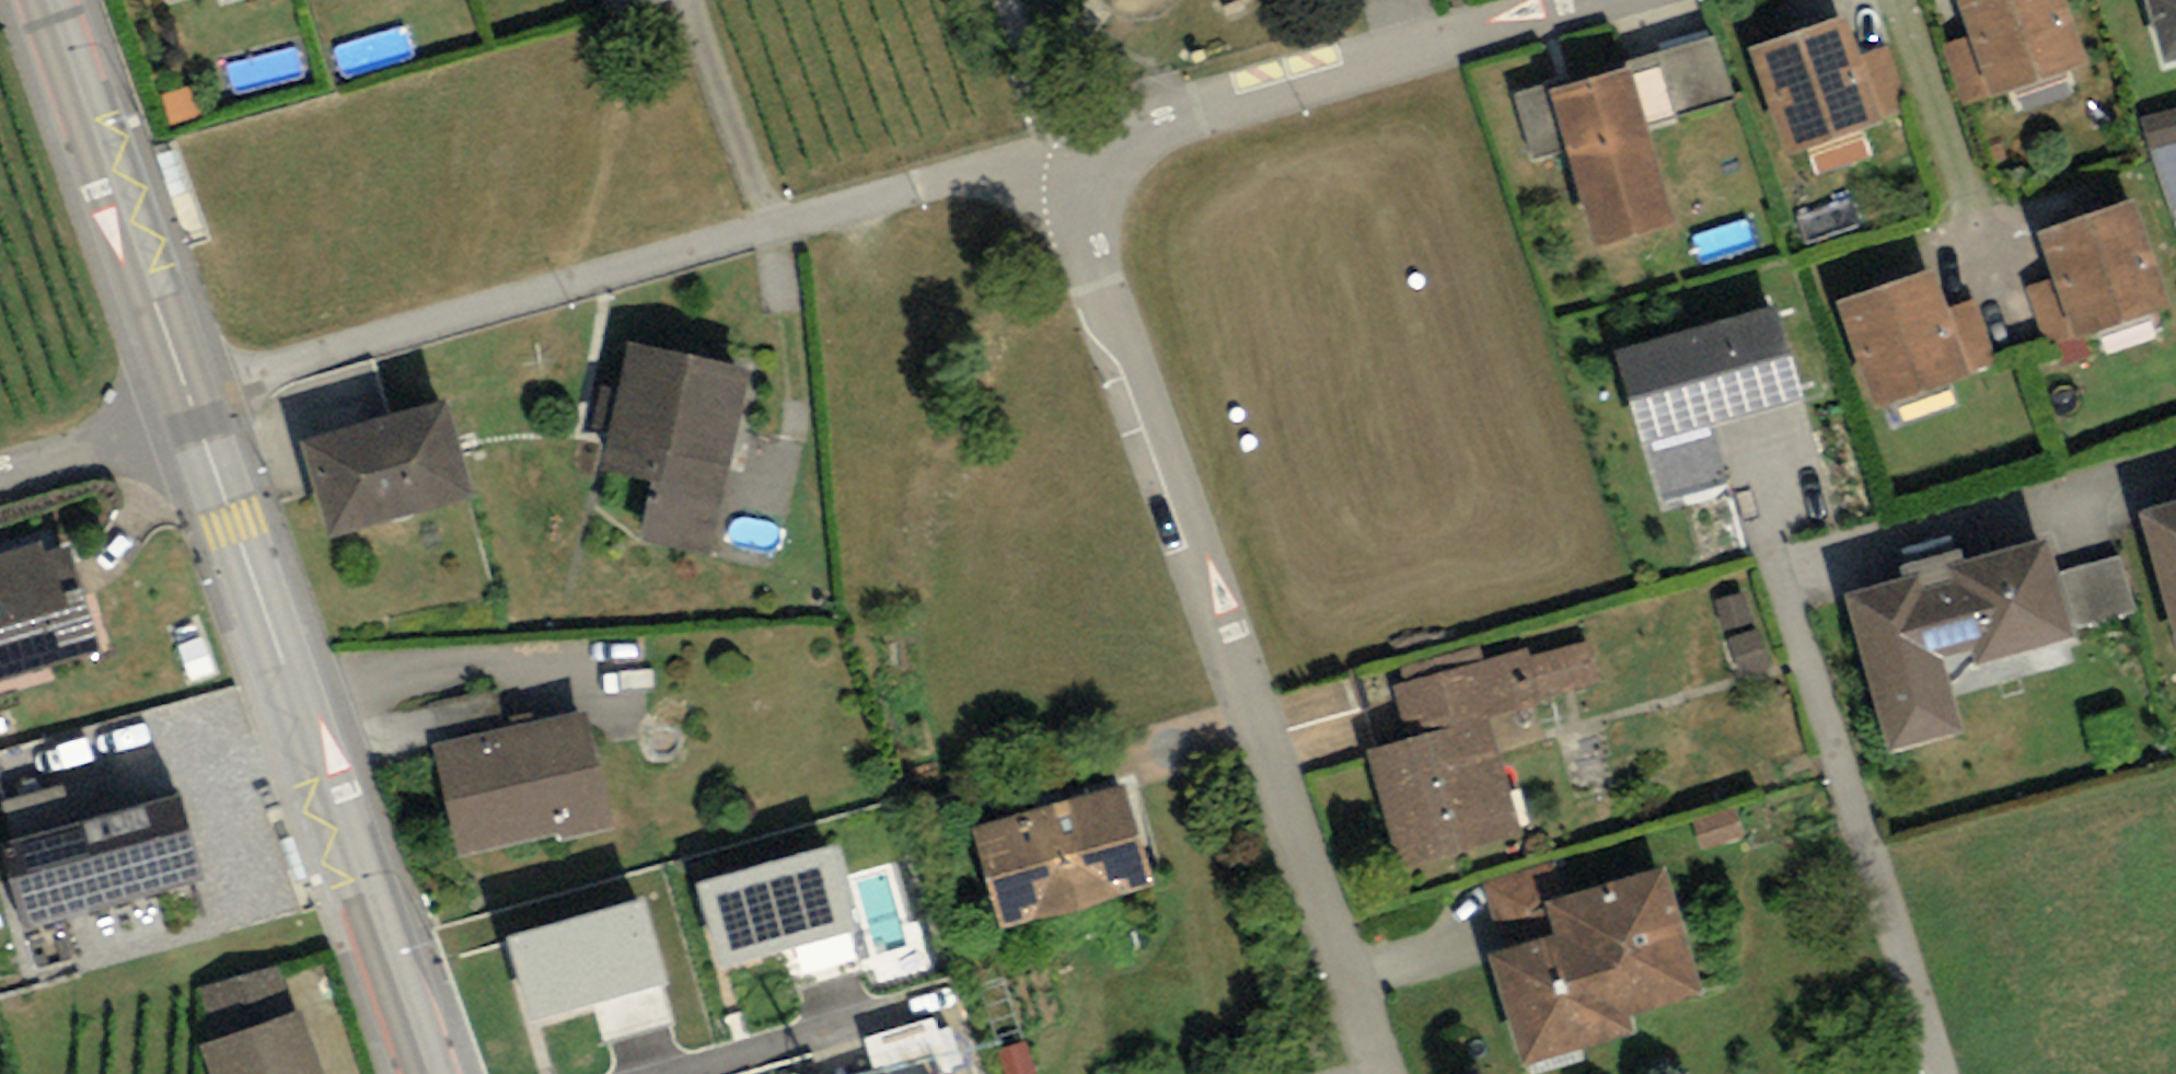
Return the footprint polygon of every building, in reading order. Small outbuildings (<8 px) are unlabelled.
[(1972,32),(1991,83),(2089,49),(2071,0),(1961,0),(1972,32)] [(2166,54),(2175,50),(2175,0),(2149,0),(2166,54)] [(1845,2),(1748,36),(1786,145),(1911,101),(1890,40),(1862,50),(1845,2)] [(1715,29),(1506,93),(1526,159),(1571,145),(1599,236),(1673,214),(1645,123),(1736,95),(1715,29)] [(1994,92),(1991,83),(1972,32),(1943,42),(1965,103),(1994,92)] [(2175,151),(2175,127),(2151,133),(2157,155),(2175,151)] [(1821,179),(1878,170),(1873,141),(1816,150),(1821,179)] [(2132,189),(2037,222),(2056,273),(2027,283),(2047,340),(2170,297),(2132,189)] [(1932,257),(1837,289),(1873,397),(1996,356),(1975,295),(1948,304),(1932,257)] [(1777,293),(1617,340),(1645,435),(1805,388),(1777,293)] [(750,357),(629,331),(601,460),(652,470),(639,529),(710,545),(750,357)] [(301,429),(332,530),(476,486),(445,385),(301,429)] [(2139,496),(2175,625),(2175,486),(2139,496)] [(2041,523),(1841,581),(1887,739),(1963,717),(1946,658),(2070,623),(2041,523)] [(102,642),(74,538),(47,546),(44,533),(0,545),(0,670),(102,642)] [(2084,630),(2140,621),(2131,567),(2075,576),(2084,630)] [(1528,644),(1392,682),(1407,733),(1367,745),(1401,863),(1524,829),(1490,713),(1543,698),(1528,644)] [(586,712),(435,748),(461,852),(612,815),(586,712)] [(1503,726),(1511,756),(1549,745),(1540,715),(1503,726)] [(973,822),(1001,920),(1157,874),(1128,777),(973,822)] [(177,780),(0,829),(0,831),(24,920),(202,871),(177,780)] [(837,848),(697,885),(719,969),(860,931),(837,848)] [(1665,858),(1548,893),(1557,923),(1500,939),(1492,942),(1526,1057),(1636,1024),(1630,1005),(1703,983),(1665,858)] [(1482,876),(1500,939),(1557,923),(1548,893),(1539,860),(1482,876)] [(643,900),(506,938),(531,1026),(668,988),(643,900)] [(216,1073),(325,1073),(299,1000),(202,1034),(216,1073)]
